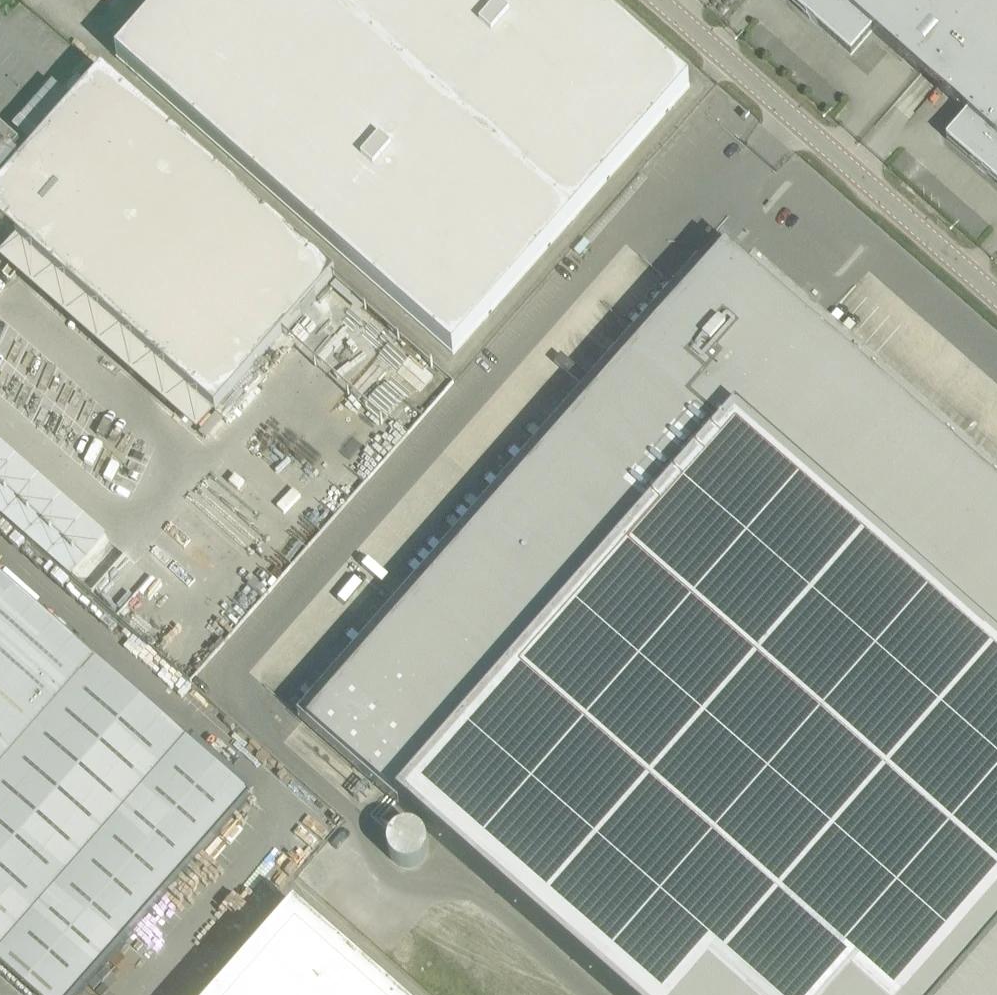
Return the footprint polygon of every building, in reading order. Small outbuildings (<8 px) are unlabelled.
[(690,86),(592,0),(167,0),(116,58),(453,355),(690,86)] [(802,12),(851,55),(872,31),(920,73),(984,0),(792,0),(790,1),(802,12)] [(920,73),(967,115),(946,139),(996,183),(996,0),(984,0),(920,73)] [(215,414),(335,278),(103,73),(23,163),(16,156),(21,151),(0,132),(0,261),(197,434),(215,414)] [(726,250),(706,272),(698,264),(298,718),(398,807),(399,806),(614,994),(996,994),(996,473),(810,309),(755,261),(748,269),(726,250)] [(0,442),(0,515),(76,578),(112,534),(0,442)] [(32,994),(79,994),(251,799),(0,578),(0,967),(32,994)] [(423,835),(422,834),(420,832),(419,831),(416,830),(413,829),(410,828),(407,828),(404,828),(400,829),(398,831),(395,832),(394,834),(393,835),(392,836),(390,838),(390,840),(389,841),(388,844),(388,845),(388,847),(388,850),(388,853),(389,855),(390,857),(391,859),(393,861),(394,863),(397,865),(398,866),(401,867),(403,868),(405,868),(407,868),(410,868),(411,868),(414,867),(416,866),(418,865),(419,864),(421,863),(423,862),(425,859),(426,857),(427,854),(427,852),(428,850),(428,849),(428,846),(427,844),(427,842),(426,839),(425,837),(423,835)] [(218,994),(396,994),(296,907),(218,994)]
